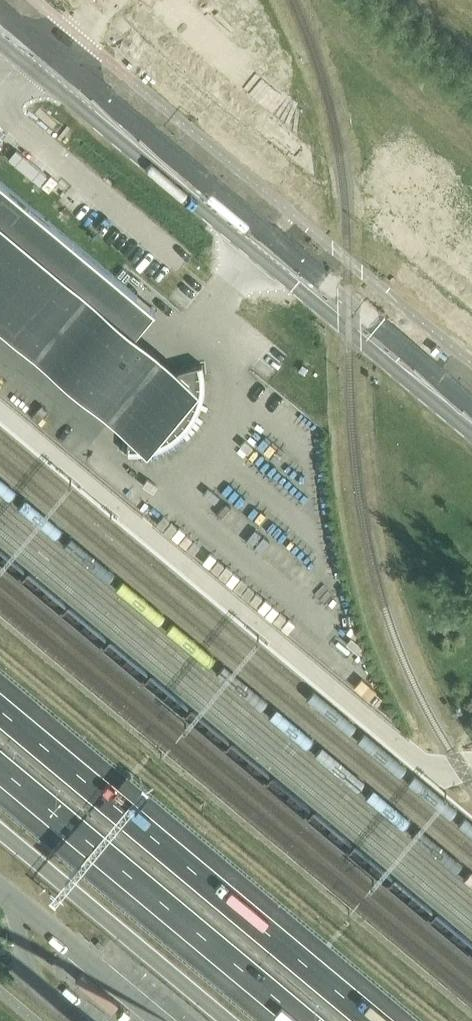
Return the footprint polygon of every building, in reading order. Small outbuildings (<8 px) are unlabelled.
[(116,413),(121,408),(130,415),(127,454),(129,454),(129,450),(140,450),(150,448),(160,445),(169,440),(178,433),(185,426),(191,417),(196,408),(199,397),(201,387),(201,377),(199,366),(203,365),(202,364),(164,373),(145,357),(150,351),(133,337),(154,311),(156,309),(152,306),(138,294),(115,275),(0,179),(0,316),(116,413)]
